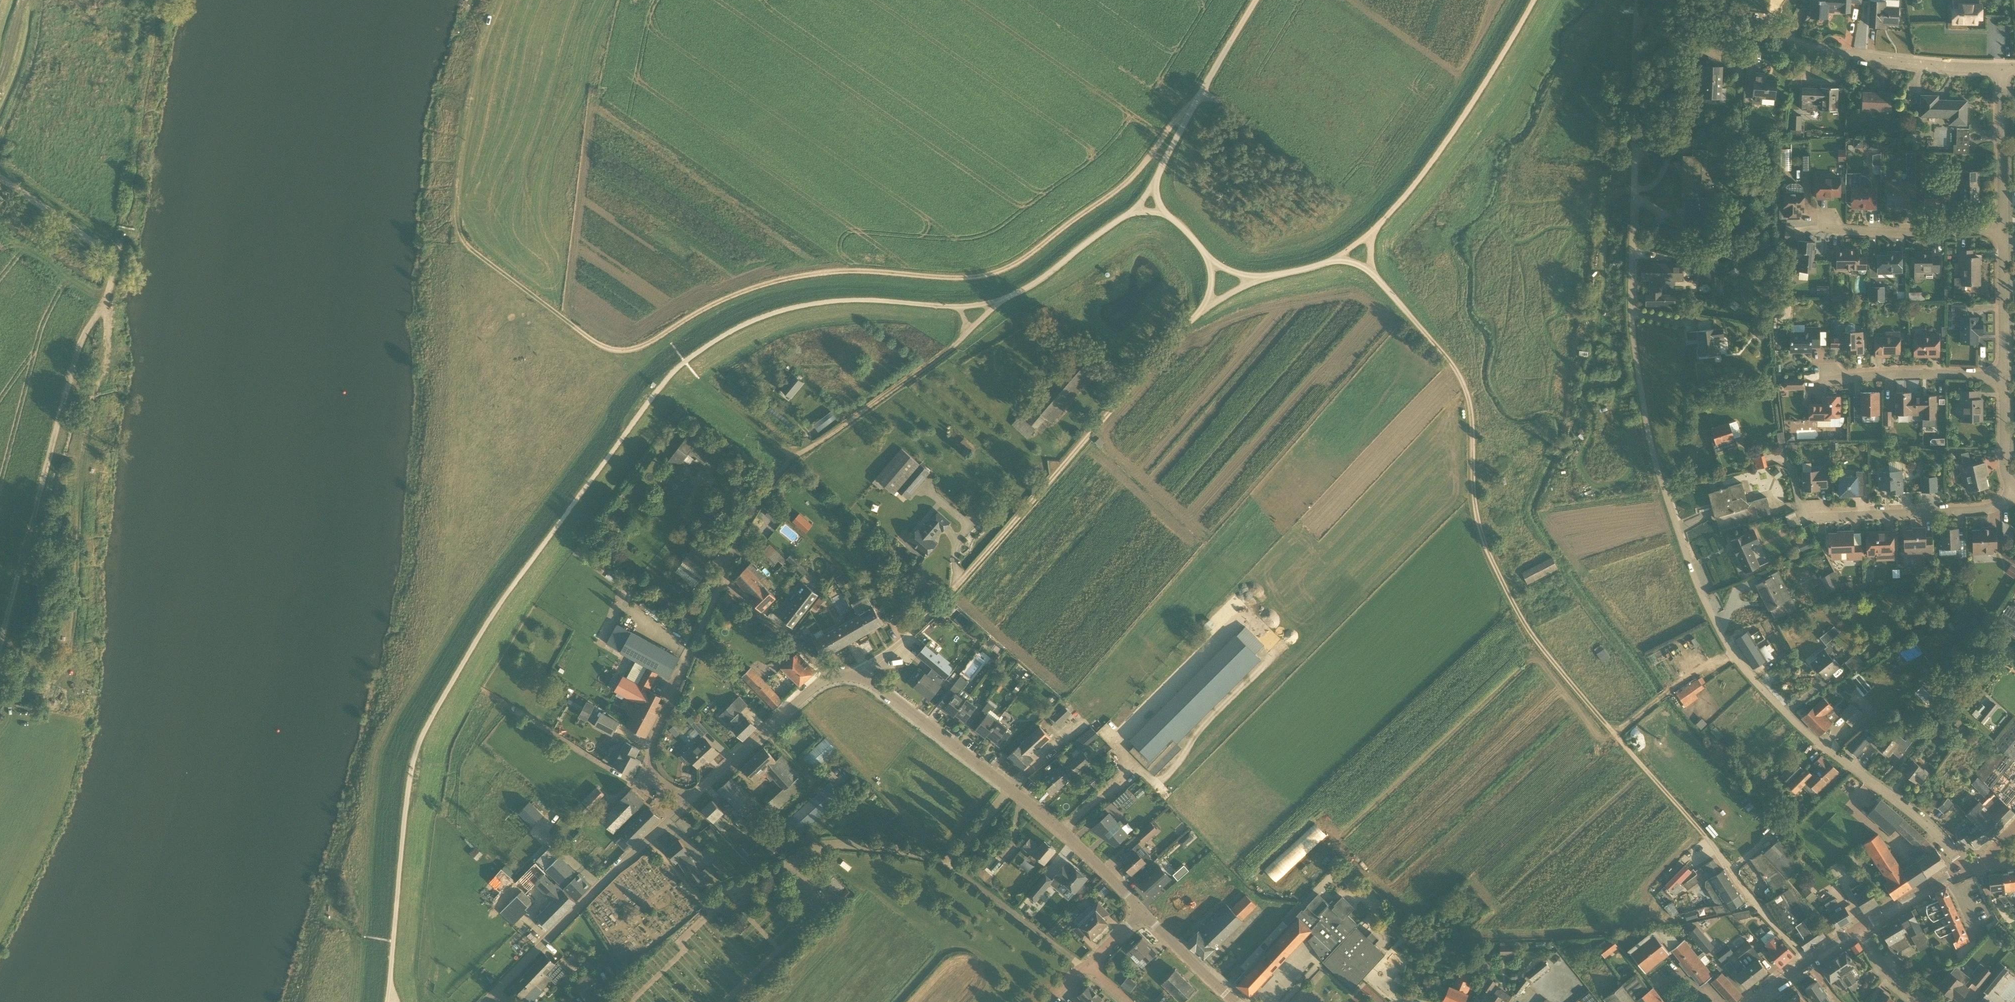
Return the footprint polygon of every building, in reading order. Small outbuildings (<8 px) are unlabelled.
[(1810,17),(1827,18),(1828,9),(1834,9),(1834,11),(1841,12),(1849,12),(1850,3),(1861,3),(1862,0),(1819,0),(1818,0),(1811,0),(1810,17)] [(1869,26),(1881,27),(1881,22),(1887,22),(1887,24),(1897,25),(1898,8),(1899,0),(1879,0),(1879,1),(1871,1),(1871,2),(1869,26)] [(1953,8),(1953,23),(1957,23),(1957,24),(1963,24),(1963,23),(1967,23),(1967,22),(1972,22),(1971,23),(1977,23),(1977,15),(1981,15),(1981,6),(1981,5),(1959,5),(1959,8),(1953,8)] [(1699,97),(1720,98),(1721,67),(1704,66),(1703,87),(1700,87),(1699,97)] [(1753,93),(1753,97),(1763,98),(1775,99),(1776,84),(1776,80),(1765,80),(1762,79),(1762,73),(1757,73),(1756,73),(1755,73),(1755,74),(1754,84),(1754,85),(1753,93)] [(1802,95),(1802,109),(1824,110),(1838,111),(1838,89),(1838,88),(1834,88),(1820,87),(1820,88),(1814,88),(1807,88),(1802,88),(1802,95)] [(1863,93),(1862,109),(1891,110),(1891,94),(1863,93)] [(1921,106),(1921,115),(1939,115),(1949,116),(1954,116),(1954,124),(1957,124),(1966,125),(1967,102),(1968,102),(1968,101),(1946,101),(1946,100),(1938,99),(1938,96),(1926,96),(1921,95),(1921,101),(1921,106)] [(1791,115),(1791,129),(1790,137),(1801,137),(1801,130),(1801,116),(1791,115)] [(1953,145),(1953,153),(1969,154),(1970,129),(1957,128),(1956,145),(1953,145)] [(1882,138),(1881,144),(1886,148),(1890,144),(1888,138),(1882,138)] [(1862,139),(1854,139),(1854,148),(1860,148),(1862,145),(1868,145),(1868,147),(1870,149),(1872,149),(1878,149),(1878,139),(1868,139),(1868,140),(1862,140),(1862,139)] [(1701,198),(1701,197),(1703,156),(1706,157),(1707,150),(1693,149),(1692,156),(1683,156),(1683,162),(1687,163),(1686,183),(1682,183),(1681,197),(1689,197),(1701,198)] [(1916,177),(1916,152),(1907,152),(1907,177),(1909,177),(1915,177),(1916,177)] [(1872,154),(1872,164),(1880,163),(1879,153),(1872,154)] [(1960,172),(1960,180),(1956,180),(1956,186),(1960,186),(1960,202),(1978,201),(1978,171),(1960,172)] [(1825,196),(1840,196),(1840,178),(1817,177),(1817,198),(1825,198),(1825,196)] [(1886,185),(1886,195),(1888,195),(1888,205),(1889,205),(1891,206),(1895,206),(1897,205),(1900,205),(1900,207),(1904,207),(1908,207),(1908,195),(1910,195),(1910,191),(1915,191),(1915,182),(1915,177),(1909,177),(1909,182),(1907,182),(1901,182),(1901,179),(1896,179),(1892,179),(1892,182),(1892,185),(1886,185)] [(1846,178),(1846,201),(1851,201),(1852,201),(1852,207),(1862,207),(1864,207),(1864,209),(1876,209),(1876,202),(1876,186),(1873,186),(1870,186),(1870,184),(1869,182),(1868,180),(1866,179),(1864,178),(1862,178),(1846,178)] [(1783,202),(1779,202),(1779,218),(1781,219),(1799,219),(1799,216),(1800,216),(1800,209),(1804,209),(1804,205),(1803,202),(1803,191),(1803,188),(1801,186),(1800,185),(1798,184),(1797,183),(1795,182),(1791,183),(1790,183),(1788,184),(1787,185),(1785,187),(1784,188),(1784,190),(1783,193),(1783,202)] [(1935,199),(1926,199),(1926,211),(1944,211),(1944,199),(1950,199),(1950,183),(1935,183),(1935,199)] [(1704,223),(1706,223),(1706,222),(1708,222),(1709,198),(1701,197),(1701,198),(1689,197),(1688,213),(1685,213),(1684,221),(1704,222),(1704,223)] [(1799,272),(1815,273),(1816,260),(1813,260),(1814,242),(1799,240),(1797,259),(1800,260),(1799,272)] [(1760,241),(1752,242),(1753,250),(1761,249),(1760,241)] [(1836,252),(1837,270),(1858,270),(1858,271),(1859,273),(1860,274),(1862,274),(1864,274),(1866,272),(1866,270),(1866,269),(1866,257),(1859,257),(1858,249),(1848,249),(1848,252),(1836,252)] [(1954,278),(1954,293),(1965,293),(1965,285),(1980,285),(1980,277),(1980,266),(1980,258),(1977,258),(1972,258),(1972,250),(1959,250),(1958,250),(1959,262),(1961,262),(1962,278),(1954,278)] [(1878,259),(1878,271),(1892,271),(1892,272),(1895,272),(1902,272),(1901,251),(1894,252),(1894,255),(1887,255),(1878,255),(1878,259)] [(1915,273),(1915,279),(1918,283),(1922,283),(1925,279),(1925,273),(1939,273),(1939,255),(1931,255),(1931,251),(1925,251),(1915,251),(1915,257),(1915,264),(1915,273)] [(1646,306),(1665,306),(1665,296),(1661,296),(1661,279),(1682,279),(1682,264),(1672,264),(1642,264),(1642,280),(1650,280),(1650,296),(1646,296),(1646,306)] [(1701,282),(1712,282),(1713,267),(1702,267),(1701,282)] [(1884,287),(1870,287),(1870,302),(1884,302),(1884,287)] [(1824,296),(1817,303),(1822,309),(1829,302),(1824,296)] [(1776,313),(1785,314),(1785,305),(1787,306),(1787,303),(1789,303),(1789,298),(1786,298),(1777,297),(1776,313)] [(1961,311),(1961,317),(1961,343),(1977,343),(1976,343),(1976,334),(1982,334),(1982,321),(1976,321),(1976,318),(1977,318),(1977,317),(1968,317),(1968,303),(1951,303),(1951,311),(1961,311)] [(1697,322),(1701,355),(1708,354),(1708,356),(1717,355),(1715,338),(1724,337),(1723,328),(1714,330),(1713,320),(1697,322)] [(1840,336),(1831,336),(1831,348),(1840,348),(1840,349),(1849,348),(1849,353),(1863,353),(1863,340),(1862,340),(1862,332),(1855,332),(1855,329),(1854,327),(1853,326),(1852,325),(1848,325),(1846,326),(1845,327),(1845,329),(1845,332),(1840,332),(1840,336)] [(1759,328),(1755,332),(1761,337),(1765,333),(1759,328)] [(1819,328),(1790,328),(1791,352),(1811,352),(1811,347),(1819,347),(1819,328)] [(1914,346),(1914,356),(1925,356),(1925,353),(1929,353),(1939,353),(1939,346),(1939,333),(1930,333),(1930,336),(1914,336),(1914,344),(1914,346)] [(1876,337),(1876,357),(1884,356),(1883,353),(1889,353),(1890,353),(1891,353),(1899,353),(1899,337),(1886,337),(1876,337)] [(1012,424),(1020,431),(1028,438),(1046,418),(1052,423),(1096,373),(1074,354),(1031,403),(1036,408),(1032,413),(1030,411),(1025,417),(1027,419),(1026,420),(1020,415),(1012,424)] [(794,375),(781,390),(791,398),(804,383),(794,375)] [(1803,379),(1785,378),(1785,387),(1803,388),(1803,379)] [(741,380),(737,385),(752,397),(756,391),(741,380)] [(1962,392),(1962,421),(1982,421),(1982,400),(1975,400),(1975,391),(1962,392)] [(1861,407),(1855,407),(1854,407),(1854,423),(1862,423),(1862,415),(1879,415),(1879,392),(1861,393),(1861,407)] [(1896,392),(1895,392),(1895,415),(1896,415),(1909,414),(1910,414),(1910,412),(1922,412),(1922,411),(1923,411),(1923,404),(1918,404),(1918,398),(1914,398),(1910,398),(1910,396),(1910,392),(1898,392),(1896,392)] [(1808,404),(1809,421),(1810,421),(1813,421),(1817,421),(1830,421),(1830,426),(1840,426),(1842,424),(1844,422),(1844,417),(1840,417),(1840,396),(1833,396),(1827,397),(1823,397),(1823,400),(1823,404),(1808,404)] [(1926,397),(1918,398),(1918,404),(1923,404),(1923,411),(1922,411),(1922,415),(1923,419),(1936,419),(1935,396),(1926,396),(1926,397)] [(831,411),(823,417),(828,424),(837,418),(831,411)] [(1808,420),(1792,420),(1792,428),(1808,428),(1808,420)] [(1719,426),(1711,429),(1714,438),(1714,440),(1716,439),(1718,443),(1713,445),(1714,447),(1715,452),(1726,449),(1736,446),(1733,436),(1732,431),(1739,429),(1739,427),(1737,423),(1736,421),(1729,423),(1725,425),(1719,426)] [(670,461),(667,465),(674,471),(677,467),(678,467),(681,462),(690,468),(691,467),(692,466),(699,471),(710,457),(718,463),(721,459),(713,453),(711,455),(688,437),(669,461),(670,461)] [(901,448),(875,478),(894,494),(897,491),(907,499),(930,473),(901,448)] [(1963,463),(1970,461),(1968,452),(1961,454),(1963,463)] [(1764,454),(1751,458),(1754,470),(1767,466),(1764,454)] [(1985,463),(1964,468),(1969,491),(1987,487),(1984,471),(1987,470),(1985,463)] [(1777,468),(1771,473),(1777,480),(1782,475),(1777,468)] [(1811,471),(1802,472),(1803,475),(1803,490),(1814,490),(1815,490),(1819,490),(1819,489),(1818,487),(1826,487),(1826,471),(1818,471),(1811,471)] [(1839,476),(1840,495),(1858,495),(1857,485),(1864,485),(1864,471),(1856,472),(1856,476),(1839,476)] [(1888,489),(1888,493),(1905,493),(1905,492),(1902,492),(1901,471),(1878,472),(1879,489),(1888,489)] [(1505,477),(1499,479),(1500,485),(1507,484),(1505,477)] [(1935,477),(1921,478),(1922,492),(1936,491),(1935,477)] [(1717,506),(1713,508),(1712,508),(1715,517),(1740,510),(1755,506),(1758,517),(1771,514),(1767,497),(1747,503),(1746,496),(1743,497),(1742,491),(1741,492),(1739,485),(1742,484),(1742,483),(1728,487),(1728,488),(1722,490),(1722,489),(1720,489),(1720,490),(1713,492),(1717,506)] [(782,500),(778,503),(784,510),(788,507),(782,500)] [(1795,511),(1784,516),(1790,529),(1801,524),(1795,511)] [(800,513),(792,521),(805,533),(813,525),(800,513)] [(908,542),(925,557),(936,544),(931,539),(940,529),(943,531),(950,523),(938,513),(931,521),(932,522),(923,532),(919,529),(908,542)] [(2014,537),(2014,528),(2012,525),(2006,534),(2013,539),(2014,537)] [(1979,530),(1972,531),(1973,549),(1984,548),(1984,553),(1985,553),(1993,553),(1992,547),(1996,547),(1995,527),(1992,527),(1985,528),(1985,530),(1979,530)] [(1911,530),(1904,531),(1904,541),(1904,551),(1916,550),(1917,552),(1925,552),(1925,556),(1933,556),(1932,538),(1925,538),(1925,528),(1920,528),(1916,528),(1916,530),(1911,530)] [(1942,541),(1937,541),(1937,543),(1938,548),(1940,548),(1940,549),(1958,548),(1958,550),(1958,554),(1958,556),(1966,556),(1965,540),(1958,540),(1958,532),(1958,529),(1954,529),(1943,530),(1941,530),(1942,541)] [(1759,566),(1751,548),(1760,544),(1754,530),(1731,541),(1733,545),(1734,545),(1735,548),(1734,549),(1741,565),(1742,565),(1746,572),(1759,566)] [(685,531),(682,535),(688,540),(691,536),(685,531)] [(1837,534),(1829,534),(1829,547),(1829,552),(1829,554),(1846,553),(1847,559),(1853,559),(1858,559),(1862,559),(1861,544),(1856,544),(1853,544),(1853,533),(1852,531),(1851,531),(1843,532),(1843,534),(1839,534),(1837,534)] [(1879,532),(1867,533),(1867,555),(1877,555),(1877,552),(1893,551),(1893,534),(1892,534),(1892,535),(1884,535),(1884,532),(1879,532)] [(590,541),(585,537),(577,548),(586,555),(590,549),(586,547),(590,541)] [(1806,541),(1799,544),(1803,551),(1809,548),(1806,541)] [(690,551),(683,561),(703,576),(710,566),(690,551)] [(800,563),(795,559),(791,555),(786,559),(796,568),(800,563)] [(1557,568),(1552,557),(1522,573),(1527,584),(1557,568)] [(772,584),(751,562),(735,579),(753,598),(750,600),(761,612),(776,598),(768,589),(772,584)] [(2005,572),(2014,578),(2014,577),(2014,567),(2011,564),(2005,572)] [(1768,579),(1757,585),(1761,593),(1763,597),(1763,598),(1764,598),(1764,600),(1765,600),(1765,602),(1769,609),(1770,609),(1771,611),(1773,616),(1774,618),(1798,611),(1792,599),(1792,598),(1784,602),(1780,593),(1787,589),(1778,571),(1766,577),(1768,579)] [(1828,593),(1842,586),(1840,584),(1841,584),(1834,571),(1821,578),(1828,593)] [(836,578),(840,585),(848,579),(844,573),(836,578)] [(1854,589),(1853,581),(1845,582),(1846,590),(1854,589)] [(781,619),(792,628),(818,594),(804,583),(797,592),(800,595),(781,619)] [(1920,589),(1914,593),(1918,600),(1924,596),(1920,589)] [(721,599),(728,605),(734,599),(727,593),(721,599)] [(866,595),(851,604),(858,615),(859,615),(869,632),(883,624),(873,607),(866,595)] [(1957,601),(1954,603),(1959,611),(1963,608),(1957,601)] [(817,611),(820,606),(816,602),(812,607),(817,611)] [(946,610),(951,614),(956,609),(952,604),(946,610)] [(2009,606),(1999,623),(2014,635),(2014,610),(2009,606)] [(961,612),(954,619),(962,626),(969,619),(961,612)] [(845,622),(814,640),(824,658),(859,638),(869,632),(859,615),(858,615),(847,622),(845,622)] [(1977,618),(1971,622),(1974,628),(1980,624),(1977,618)] [(1750,634),(1748,631),(1734,640),(1752,668),(1766,659),(1756,644),(1765,638),(1759,629),(1750,634)] [(1818,657),(1810,663),(1817,671),(1818,670),(1825,679),(1836,670),(1840,666),(1836,660),(1834,658),(1832,659),(1830,656),(1830,655),(1831,655),(1831,654),(1831,653),(1832,653),(1832,652),(1832,651),(1833,651),(1833,650),(1833,649),(1833,648),(1832,648),(1832,647),(1832,646),(1832,645),(1831,645),(1828,641),(1836,636),(1830,629),(1819,637),(1825,644),(1827,647),(1824,649),(1816,655),(1818,657)] [(1261,659),(1256,655),(1262,648),(1244,630),(1237,636),(1236,634),(1130,740),(1135,746),(1130,751),(1154,776),(1182,748),(1176,743),(1261,659)] [(668,678),(679,658),(632,632),(621,652),(637,660),(659,673),(668,678)] [(991,639),(987,644),(991,648),(995,643),(991,639)] [(918,655),(933,668),(927,675),(925,674),(920,679),(918,680),(919,681),(915,687),(930,699),(941,686),(946,679),(954,668),(949,664),(951,662),(939,652),(937,655),(926,645),(918,655)] [(1605,648),(1604,649),(1597,654),(1603,662),(1611,657),(1605,648)] [(798,654),(797,654),(782,667),(800,684),(815,671),(798,654)] [(1863,665),(1864,664),(1856,654),(1845,662),(1853,673),(1856,670),(1858,672),(1864,667),(1863,665)] [(1997,655),(1992,663),(1999,667),(2004,659),(1997,655)] [(658,702),(661,696),(649,690),(659,673),(637,660),(627,677),(624,675),(615,692),(640,706),(657,715),(663,705),(658,702)] [(742,676),(775,710),(783,702),(751,667),(742,676)] [(1863,696),(1872,688),(1859,672),(1849,679),(1863,696)] [(1675,693),(1681,703),(1703,688),(1697,678),(1675,693)] [(1924,678),(1919,682),(1923,686),(1927,683),(1928,682),(1924,678)] [(955,714),(966,698),(970,694),(955,683),(937,706),(945,712),(946,710),(954,716),(955,714)] [(1053,693),(1048,698),(1052,702),(1057,697),(1053,693)] [(736,726),(733,728),(744,740),(756,728),(745,716),(744,718),(739,713),(748,705),(739,696),(731,704),(731,705),(720,715),(730,725),(733,722),(736,726)] [(1816,704),(1802,717),(1820,735),(1833,721),(1825,713),(1832,707),(1823,697),(1816,704)] [(962,722),(968,727),(981,711),(976,707),(977,706),(967,699),(955,714),(963,720),(962,722)] [(587,702),(580,714),(588,719),(595,707),(587,702)] [(981,711),(968,727),(976,733),(978,731),(985,737),(987,735),(997,722),(996,721),(987,714),(990,709),(992,711),(994,707),(988,702),(981,711)] [(1864,714),(1852,702),(1839,714),(1852,726),(1864,714)] [(1976,710),(1972,715),(1982,724),(1997,706),(1993,702),(1982,715),(1976,710)] [(646,736),(657,715),(640,706),(628,727),(646,736)] [(1065,719),(1059,712),(1057,714),(1056,713),(1053,715),(1054,717),(1053,718),(1059,725),(1065,719)] [(620,722),(602,713),(594,727),(612,736),(620,722)] [(1962,721),(1954,714),(1949,720),(1958,727),(1962,721)] [(1702,718),(1696,724),(1701,729),(1707,723),(1702,718)] [(702,736),(708,731),(697,720),(692,725),(702,736)] [(997,722),(987,735),(994,741),(993,743),(1000,748),(1013,732),(1007,728),(1008,727),(998,720),(997,722)] [(674,726),(669,730),(673,735),(678,730),(674,726)] [(1031,757),(1051,739),(1040,727),(1008,756),(1021,771),(1034,760),(1031,757)] [(1723,737),(1715,728),(1711,732),(1718,740),(1723,737)] [(1866,728),(1854,741),(1848,749),(1856,756),(1874,735),(1866,728)] [(1975,762),(1993,786),(1999,781),(2003,787),(2012,780),(2010,777),(2014,774),(2011,768),(2014,767),(2014,728),(1975,762)] [(1891,750),(1899,757),(1905,750),(1909,745),(1898,736),(1890,730),(1877,746),(1888,755),(1891,750)] [(1092,740),(1085,733),(1073,743),(1080,750),(1092,740)] [(698,767),(709,757),(711,759),(718,752),(706,739),(687,756),(698,767)] [(836,753),(825,740),(799,761),(806,770),(811,766),(816,771),(836,753)] [(632,776),(640,761),(630,755),(635,747),(626,742),(614,766),(632,776)] [(764,747),(743,767),(755,781),(767,771),(779,784),(763,799),(764,800),(775,811),(805,784),(797,775),(798,774),(782,756),(777,761),(764,747)] [(1041,783),(1051,795),(1090,761),(1083,753),(1064,768),(1056,758),(1045,768),(1051,774),(1041,783)] [(1101,759),(1104,764),(1110,761),(1107,755),(1101,759)] [(1804,770),(1789,784),(1792,788),(1795,791),(1801,785),(1805,781),(1816,793),(1817,792),(1827,782),(1838,772),(1833,766),(1827,760),(1826,761),(1821,756),(1815,763),(1819,767),(1811,775),(1806,768),(1804,770)] [(1903,773),(1913,781),(1914,782),(1916,780),(1917,781),(1921,784),(1929,775),(1922,770),(1923,769),(1916,763),(1913,761),(1903,773)] [(1789,784),(1804,770),(1796,762),(1781,776),(1789,784)] [(1852,775),(1845,784),(1854,792),(1861,783),(1852,775)] [(731,777),(718,790),(731,804),(749,821),(762,809),(731,777)] [(785,823),(796,836),(842,795),(830,783),(785,823)] [(589,809),(604,794),(597,787),(582,802),(589,809)] [(633,789),(632,789),(621,801),(621,802),(602,822),(614,833),(633,813),(645,801),(644,800),(644,801),(632,790),(633,789)] [(1126,790),(1113,802),(1118,808),(1131,796),(1126,790)] [(2006,805),(1998,797),(1987,809),(1983,806),(1984,805),(1975,796),(1969,803),(1973,806),(1966,814),(1978,827),(1989,839),(1990,839),(1990,838),(2001,827),(2002,827),(2002,826),(2014,814),(2014,813),(2006,805)] [(1943,814),(1954,804),(1948,798),(1937,808),(1943,814)] [(1881,799),(1868,814),(1890,834),(1896,827),(1901,832),(1913,843),(1917,847),(1918,845),(1926,839),(1911,826),(1906,821),(1903,819),(1881,799)] [(718,817),(724,812),(713,800),(702,810),(721,829),(725,825),(718,817)] [(728,812),(733,808),(726,801),(722,805),(728,812)] [(1772,801),(1767,805),(1772,811),(1777,806),(1772,801)] [(544,816),(530,802),(519,813),(533,826),(544,816)] [(580,803),(574,808),(582,817),(587,811),(580,803)] [(622,835),(615,842),(619,846),(623,850),(625,851),(631,845),(632,846),(637,841),(660,817),(650,808),(622,835)] [(1109,814),(1091,830),(1101,836),(1105,833),(1115,845),(1127,835),(1121,827),(1124,824),(1120,820),(1117,823),(1109,814)] [(751,826),(743,817),(737,822),(740,825),(739,827),(741,829),(744,827),(746,830),(751,826)] [(1005,845),(995,856),(1001,861),(1014,847),(1009,842),(1021,829),(1010,819),(1004,827),(1002,825),(997,831),(999,832),(996,836),(1005,845)] [(1789,820),(1784,824),(1790,830),(1795,826),(1789,820)] [(1137,835),(1145,843),(1158,831),(1151,822),(1137,835)] [(1989,838),(1989,839),(1978,827),(1971,831),(1968,826),(1958,832),(1960,839),(1965,844),(1970,841),(1974,848),(1989,838)] [(1310,828),(1299,839),(1310,850),(1321,839),(1310,828)] [(1194,837),(1189,831),(1185,834),(1190,840),(1194,837)] [(1870,840),(1863,845),(1877,865),(1883,874),(1888,881),(1883,884),(1892,897),(1891,897),(1892,898),(1893,898),(1894,899),(1912,887),(1902,871),(1891,855),(1877,835),(1870,840)] [(1805,950),(1825,935),(1817,925),(1814,927),(1808,920),(1818,913),(1809,903),(1799,893),(1786,879),(1803,864),(1779,838),(1762,854),(1761,853),(1751,859),(1764,880),(1766,879),(1778,896),(1766,903),(1781,926),(1782,926),(1784,930),(1796,942),(1798,940),(1805,950)] [(666,850),(676,863),(678,861),(695,885),(701,881),(703,885),(714,878),(707,868),(700,872),(688,853),(689,852),(679,839),(666,850)] [(1038,858),(1044,863),(1055,851),(1054,849),(1051,846),(1050,847),(1044,842),(1040,847),(1030,839),(1023,847),(1031,854),(1028,857),(1035,862),(1038,858)] [(1132,852),(1127,857),(1128,858),(1122,864),(1132,875),(1151,857),(1147,853),(1138,843),(1131,850),(1132,852)] [(771,844),(766,849),(771,855),(777,850),(771,844)] [(1914,863),(1902,871),(1912,887),(1913,886),(1916,884),(1919,882),(1927,877),(1940,868),(1946,864),(1940,856),(1936,849),(1934,847),(1931,844),(1923,850),(1924,851),(1927,854),(1923,857),(1914,863)] [(745,845),(739,849),(746,857),(751,853),(745,845)] [(476,859),(482,853),(474,846),(468,852),(476,859)] [(546,851),(550,855),(540,865),(577,900),(591,886),(579,873),(577,874),(549,847),(546,851)] [(728,870),(719,858),(713,863),(719,870),(718,871),(721,876),(728,870)] [(1713,859),(1700,867),(1708,879),(1705,881),(1705,886),(1708,891),(1713,893),(1712,897),(1715,902),(1720,904),(1724,901),(1725,903),(1739,894),(1728,877),(1724,870),(1721,871),(1713,859)] [(1073,866),(1072,868),(1066,862),(1054,877),(1066,887),(1061,893),(1069,899),(1076,891),(1078,892),(1080,893),(1083,892),(1084,890),(1085,888),(1084,885),(1082,884),(1087,878),(1073,866)] [(1688,862),(1669,881),(1674,887),(1679,882),(1683,886),(1685,883),(1681,880),(1694,868),(1688,862)] [(1159,865),(1139,883),(1151,896),(1171,879),(1159,865)] [(1184,865),(1173,875),(1178,880),(1189,870),(1184,865)] [(1740,873),(1752,885),(1758,880),(1746,867),(1740,873)] [(504,868),(480,893),(513,925),(535,902),(523,890),(534,878),(528,872),(518,882),(504,868)] [(2007,870),(2007,873),(2004,873),(2006,891),(2014,890),(2014,869),(2007,870)] [(1988,875),(1990,892),(1998,891),(1998,897),(2005,896),(2005,891),(2006,891),(2004,873),(2003,874),(2003,873),(1988,875)] [(1035,902),(1052,881),(1045,874),(1027,895),(1035,902)] [(537,917),(549,929),(576,902),(556,883),(554,885),(545,876),(536,885),(553,902),(537,917)] [(833,877),(827,884),(830,887),(829,888),(836,895),(844,887),(833,877)] [(1864,881),(1857,885),(1870,907),(1877,903),(1864,881)] [(1101,883),(1095,888),(1103,896),(1109,891),(1101,883)] [(1857,885),(1850,889),(1864,912),(1870,907),(1857,885)] [(1799,893),(1809,903),(1816,897),(1806,886),(1799,893)] [(1935,893),(1936,894),(1939,900),(1927,906),(1927,910),(1928,914),(1953,903),(1946,888),(1947,888),(1946,887),(1935,893)] [(1227,904),(1187,943),(1195,951),(1203,959),(1243,921),(1242,920),(1257,906),(1246,895),(1245,896),(1241,892),(1228,905),(1227,904)] [(1366,937),(1360,931),(1356,927),(1358,925),(1347,915),(1354,908),(1342,897),(1335,904),(1334,902),(1330,902),(1329,904),(1318,894),(1307,906),(1309,907),(1304,912),(1317,924),(1310,931),(1314,934),(1308,940),(1319,956),(1322,953),(1327,957),(1323,962),(1352,989),(1385,954),(1374,944),(1379,939),(1371,932),(1366,937)] [(1721,905),(1725,912),(1729,910),(1744,901),(1739,894),(1725,903),(1721,905)] [(1835,898),(1825,905),(1829,911),(1836,923),(1838,927),(1843,925),(1851,919),(1844,907),(1841,909),(1839,905),(1835,898)] [(1177,899),(1163,912),(1169,918),(1169,919),(1174,924),(1175,924),(1181,930),(1194,917),(1177,899)] [(1093,925),(1099,932),(1109,922),(1105,919),(1110,914),(1098,902),(1093,907),(1096,910),(1088,917),(1095,923),(1093,925)] [(1949,924),(1960,919),(1953,903),(1928,914),(1931,918),(1934,920),(1945,915),(1949,924)] [(1317,924),(1304,912),(1302,910),(1256,959),(1254,959),(1254,961),(1239,977),(1243,980),(1238,985),(1249,996),(1265,980),(1267,982),(1274,974),(1272,972),(1310,931),(1317,924)] [(1750,917),(1749,910),(1733,913),(1738,920),(1750,917)] [(1914,916),(1911,910),(1898,918),(1880,928),(1889,943),(1887,944),(1893,955),(1909,946),(1905,938),(1904,937),(1908,934),(1908,933),(1909,933),(1918,949),(1928,943),(1921,930),(1922,930),(1914,916)] [(1696,911),(1685,913),(1686,920),(1698,917),(1696,911)] [(1095,923),(1088,917),(1084,912),(1074,921),(1076,923),(1071,928),(1083,940),(1088,936),(1091,939),(1099,932),(1093,925),(1095,923)] [(1970,941),(1968,935),(1960,919),(1949,924),(1935,930),(1937,933),(1941,936),(1953,931),(1957,941),(1954,943),(1956,948),(1970,941)] [(1714,946),(1696,926),(1688,933),(1706,953),(1714,946)] [(1654,934),(1668,952),(1671,950),(1679,943),(1667,927),(1652,931),(1650,932),(1650,933),(1651,932),(1653,935),(1654,934)] [(1770,929),(1759,939),(1769,950),(1767,952),(1780,967),(1794,955),(1795,955),(1788,948),(1782,940),(1779,943),(1774,937),(1776,936),(1770,929)] [(1654,934),(1653,935),(1642,944),(1654,959),(1659,955),(1661,958),(1668,953),(1669,953),(1668,952),(1654,934)] [(1127,953),(1131,957),(1137,963),(1141,958),(1147,963),(1157,953),(1142,938),(1127,953)] [(1618,947),(1611,938),(1605,943),(1603,941),(1596,947),(1605,958),(1618,947)] [(1680,943),(1671,950),(1677,957),(1680,961),(1681,961),(1686,967),(1698,958),(1697,956),(1684,941),(1685,940),(1684,940),(1680,943)] [(1575,942),(1565,950),(1569,955),(1576,948),(1578,950),(1580,948),(1575,942)] [(1746,944),(1734,952),(1746,968),(1756,980),(1767,971),(1760,962),(1763,960),(1759,954),(1757,955),(1751,947),(1752,946),(1748,942),(1746,944)] [(1858,942),(1851,947),(1852,947),(1855,952),(1855,953),(1862,948),(1862,947),(1862,948),(1858,943),(1858,942)] [(1654,959),(1642,944),(1642,943),(1641,944),(1630,953),(1629,953),(1645,972),(1645,971),(1652,966),(1649,963),(1654,959)] [(1727,944),(1715,953),(1722,962),(1732,954),(1734,953),(1727,944)] [(1500,945),(1500,954),(1513,954),(1513,945),(1500,945)] [(1554,945),(1548,949),(1553,955),(1558,950),(1554,945)] [(1845,950),(1831,960),(1848,986),(1851,991),(1861,984),(1858,979),(1856,980),(1848,969),(1855,965),(1845,950)] [(1712,975),(1704,965),(1709,961),(1704,955),(1705,954),(1702,951),(1697,956),(1698,958),(1686,967),(1691,973),(1691,974),(1700,985),(1699,985),(1700,986),(1713,975),(1712,975)] [(545,953),(535,964),(536,964),(547,975),(552,980),(556,984),(568,971),(557,961),(555,963),(545,953)] [(1558,965),(1561,961),(1559,957),(1555,956),(1552,959),(1553,964),(1558,965)] [(1848,986),(1851,991),(1848,986),(1831,960),(1820,967),(1830,982),(1835,978),(1843,990),(1848,986)] [(1724,965),(1730,973),(1736,969),(1729,961),(1724,965)] [(1532,981),(1549,967),(1544,962),(1527,975),(1532,981)] [(534,963),(512,987),(513,988),(524,999),(537,985),(541,990),(542,991),(552,980),(547,975),(536,964),(535,964),(534,963)] [(2001,963),(1980,989),(1986,994),(2008,969),(2001,963)] [(1969,979),(1972,982),(1979,987),(1991,973),(1981,965),(1969,979)] [(1735,970),(1730,974),(1739,985),(1742,982),(1746,987),(1756,980),(1746,968),(1738,973),(1735,970)] [(609,977),(605,970),(600,973),(604,980),(609,977)] [(1195,989),(1175,970),(1161,983),(1180,1001),(1182,1001),(1195,989)] [(1443,1001),(1446,1001),(1463,1001),(1467,993),(1464,992),(1472,976),(1470,975),(1461,971),(1454,987),(1451,986),(1450,985),(1447,993),(1444,1000),(1443,1000),(1443,1001)] [(1962,983),(1950,972),(1938,986),(1951,997),(1952,995),(1959,1001),(1969,989),(1962,983)] [(1398,973),(1394,980),(1399,983),(1403,975),(1398,973)] [(1652,987),(1649,990),(1636,973),(1618,987),(1603,999),(1605,1001),(1664,1001),(1652,987)] [(1126,977),(1121,985),(1130,991),(1135,982),(1126,977)] [(1483,989),(1489,994),(1496,983),(1490,978),(1483,989)] [(1519,996),(1529,982),(1525,979),(1515,992),(1519,996)] [(598,987),(593,980),(578,991),(582,998),(598,987)] [(1816,981),(1805,988),(1814,1001),(1815,1001),(1818,1000),(1820,1001),(1830,1001),(1826,995),(1827,995),(1823,990),(1822,991),(1816,981)] [(1093,989),(1102,998),(1106,994),(1097,985),(1093,989)] [(1102,999),(1089,986),(1078,996),(1084,1001),(1083,1001),(1099,1001),(1102,999)] [(1167,999),(1161,993),(1154,1001),(1155,1001),(1164,1001),(1167,999)] [(1500,1001),(1502,998),(1495,993),(1488,1001),(1500,1001)] [(1582,999),(1584,1001),(1587,1000),(1589,1001),(1596,1001),(1589,993),(1582,999)] [(1730,996),(1736,1001),(1739,999),(1734,993),(1730,996)] [(1798,993),(1791,999),(1787,1001),(1806,1001),(1798,993)]
